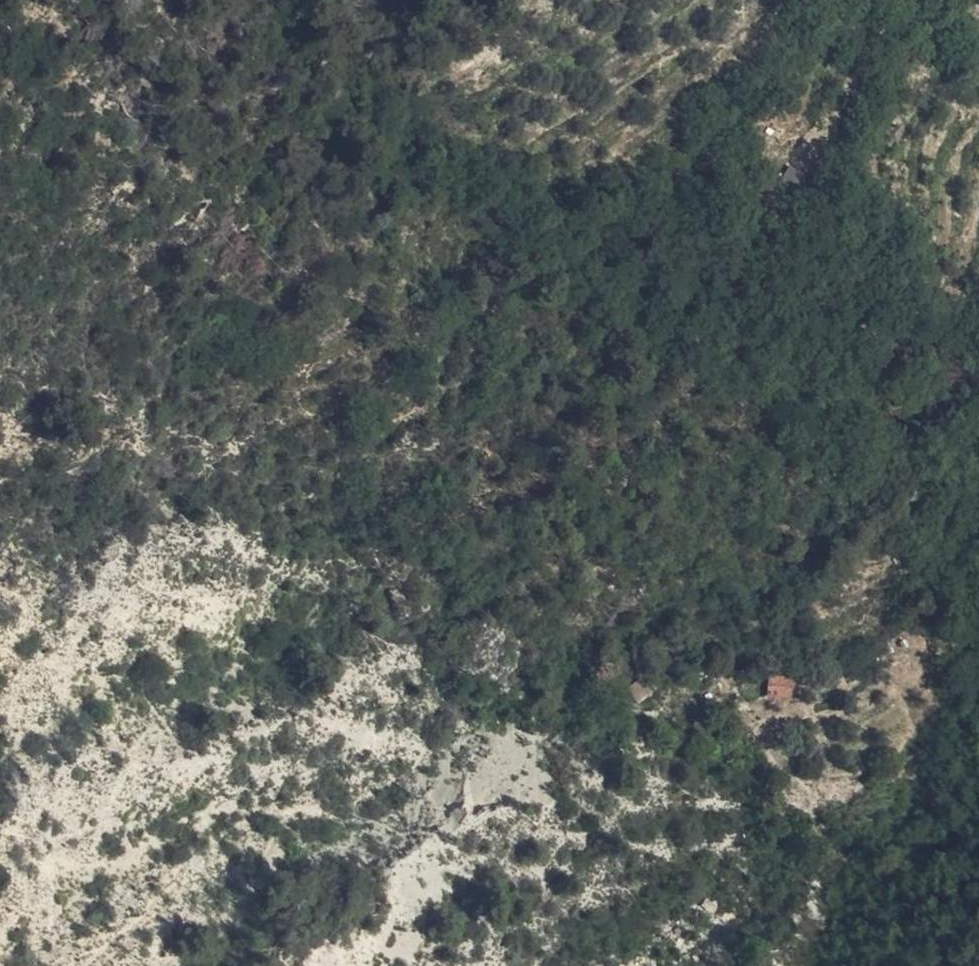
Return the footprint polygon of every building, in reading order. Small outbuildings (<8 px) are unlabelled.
[(790,698),(793,680),(770,676),(767,694),(790,698)]
